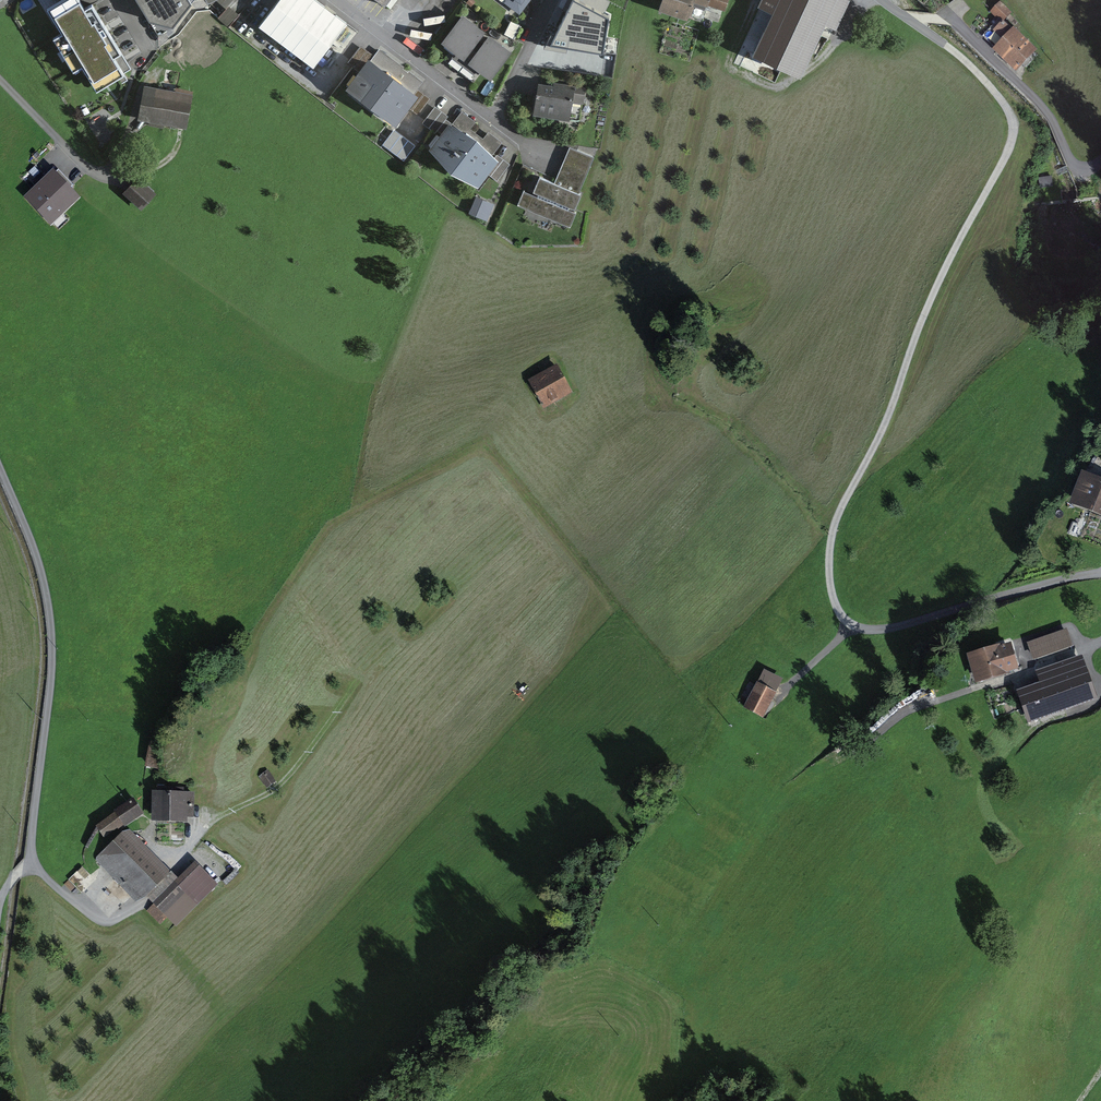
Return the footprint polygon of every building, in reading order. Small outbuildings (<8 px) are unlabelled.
[(46,6),(60,30),(53,35),(74,71),(81,66),(97,92),(128,74),(118,57),(122,54),(91,0),(86,3),(84,0),(56,0),(46,6)] [(187,0),(138,0),(150,21),(172,26),(190,4),(187,0)] [(238,10),(225,0),(221,0),(213,10),(228,22),(238,10)] [(315,0),(281,0),(262,24),(313,64),(345,23),(315,0)] [(691,13),(696,0),(666,0),(665,4),(691,13)] [(842,0),(764,0),(762,4),(778,11),(757,54),(798,73),(823,20),(833,25),(845,1),(842,0)] [(1005,18),(1012,11),(1000,1),(994,8),(1005,18)] [(485,35),(462,18),(444,42),(467,60),(485,35)] [(1024,74),(1042,55),(1016,31),(998,50),(1024,74)] [(508,52),(485,35),(467,60),(490,77),(508,52)] [(369,55),(348,82),(395,118),(416,91),(369,55)] [(543,86),(538,113),(566,119),(567,114),(581,116),(586,86),(573,83),(572,92),(543,86)] [(191,94),(145,86),(140,115),(186,124),(191,94)] [(498,178),(509,163),(498,152),(494,156),(469,132),(446,120),(426,143),(444,165),(478,180),(486,169),(498,178)] [(555,184),(577,194),(592,158),(570,149),(555,184)] [(142,172),(126,188),(145,206),(160,191),(142,172)] [(77,198),(53,173),(27,198),(50,223),(77,198)] [(577,194),(555,184),(540,178),(533,196),(523,192),(518,205),(569,227),(575,213),(573,212),(580,195),(577,194)] [(490,202),(475,195),(469,209),(484,215),(490,202)] [(541,402),(570,387),(562,370),(532,384),(541,402)] [(1100,515),(1100,484),(1072,475),(1063,502),(1100,515)] [(1032,656),(1070,642),(1064,627),(1026,641),(1032,656)] [(975,680),(1011,668),(1003,643),(967,655),(975,680)] [(1055,697),(1088,684),(1080,663),(1047,676),(1055,697)] [(771,690),(752,682),(742,704),(762,712),(771,690)] [(1024,716),(1046,709),(1038,685),(1016,693),(1024,716)] [(151,744),(148,764),(163,766),(166,746),(151,744)] [(269,767),(262,771),(269,783),(276,779),(269,767)] [(159,820),(193,821),(193,789),(159,789),(159,820)] [(147,808),(139,798),(103,824),(111,834),(147,808)] [(138,897),(166,871),(127,831),(100,857),(138,897)] [(195,863),(157,902),(176,920),(214,881),(195,863)]
